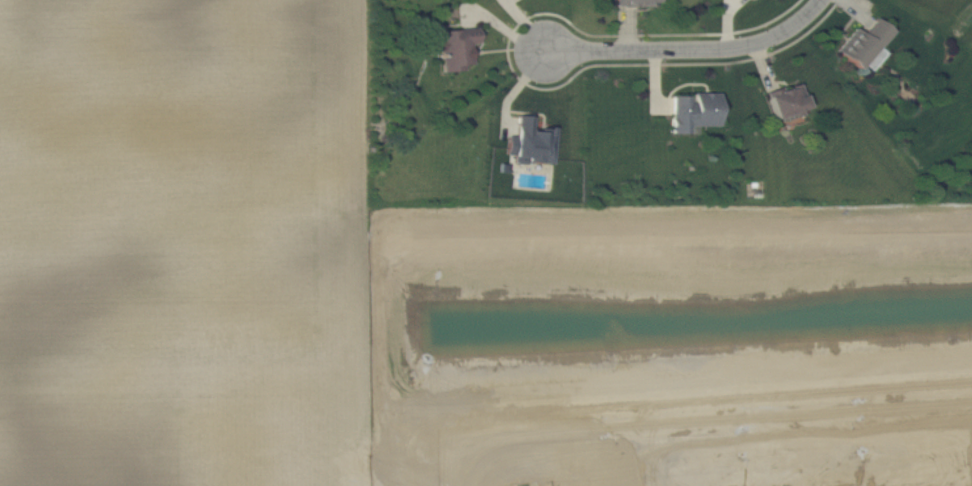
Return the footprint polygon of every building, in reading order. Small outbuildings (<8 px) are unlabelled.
[(892,29),(876,17),(864,33),(856,26),(838,50),(861,69),(892,29)] [(438,30),(439,38),(432,39),(432,50),(441,50),(442,71),(464,69),(464,63),(473,63),(471,43),(479,42),(478,27),(438,30)] [(871,70),(887,53),(879,46),(864,64),(871,70)] [(766,93),(776,118),(794,112),(794,114),(810,108),(800,81),(766,93)] [(720,126),(721,92),(693,92),(693,95),(672,95),(671,133),(691,133),(691,125),(720,126)]
